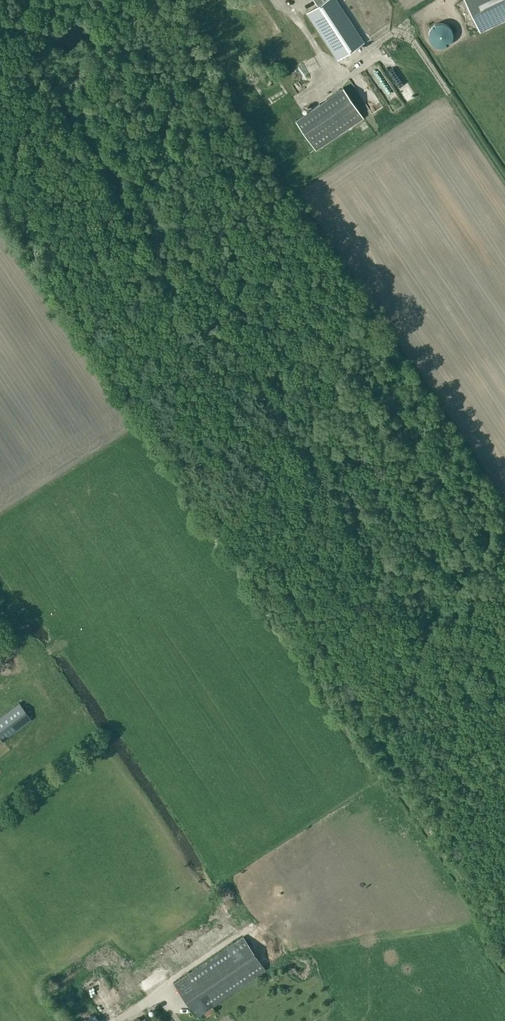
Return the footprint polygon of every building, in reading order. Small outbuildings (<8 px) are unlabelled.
[(364,42),(336,0),(325,0),(306,12),(337,59),(364,42)] [(480,31),(504,19),(504,0),(465,0),(480,31)] [(428,34),(428,35),(428,36),(428,38),(428,39),(429,40),(429,41),(430,42),(430,43),(432,44),(433,45),(434,46),(435,46),(437,47),(439,47),(440,48),(442,47),(443,47),(444,47),(445,46),(447,45),(448,45),(449,44),(450,43),(451,42),(451,41),(452,40),(452,39),(453,37),(453,36),(453,35),(453,33),(453,32),(452,31),(452,30),(451,28),(450,28),(450,27),(449,26),(447,25),(446,24),(445,23),(443,23),(441,23),(440,23),(439,23),(437,23),(436,23),(435,24),(434,24),(433,25),(432,26),(431,26),(431,27),(430,28),(429,30),(428,31),(428,32),(428,34)] [(367,64),(382,51),(378,46),(363,59),(367,64)] [(381,61),(403,102),(414,96),(392,56),(381,61)] [(395,111),(404,105),(386,78),(384,76),(375,82),(395,111)] [(343,87),(295,120),(315,149),(363,116),(343,87)] [(52,656),(66,649),(60,639),(47,646),(52,656)] [(0,717),(0,737),(3,741),(31,719),(19,702),(0,717)] [(243,936),(174,983),(197,1016),(204,1011),(207,1016),(216,1010),(212,1005),(265,969),(243,936)] [(161,968),(139,983),(145,991),(167,977),(161,968)] [(90,989),(86,991),(96,1003),(98,1002),(100,1005),(101,1004),(106,1010),(112,1005),(93,981),(87,986),(90,989)]
